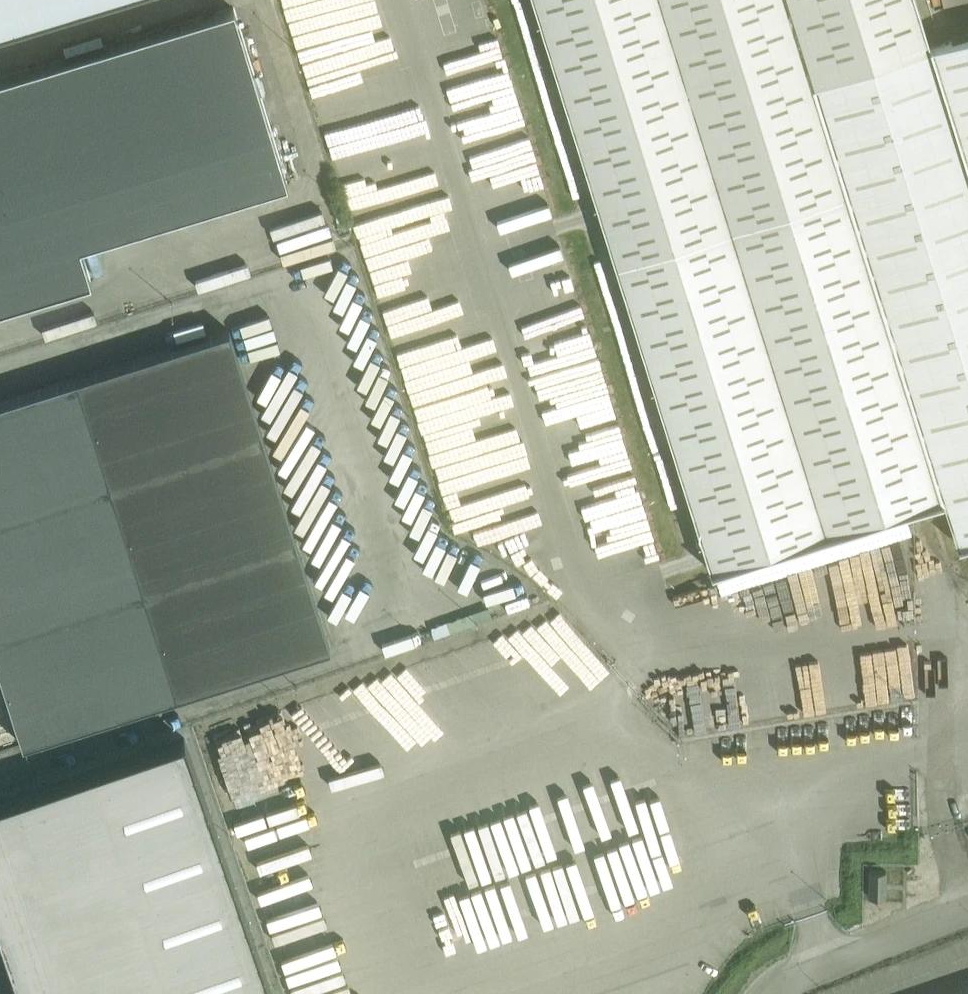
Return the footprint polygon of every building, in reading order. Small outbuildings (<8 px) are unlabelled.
[(100,0),(0,0),(0,30),(100,0)] [(711,569),(943,497),(958,544),(967,540),(967,34),(930,46),(916,0),(534,0),(711,569)] [(90,280),(80,245),(287,182),(233,7),(0,78),(0,308),(90,280)] [(22,743),(329,646),(229,329),(0,401),(0,672),(22,743)] [(402,666),(393,672),(407,692),(416,686),(402,666)] [(183,737),(0,800),(0,823),(59,993),(272,993),(183,737)] [(637,840),(638,814),(557,813),(557,839),(637,840)] [(870,869),(869,896),(885,896),(885,869),(870,869)]
